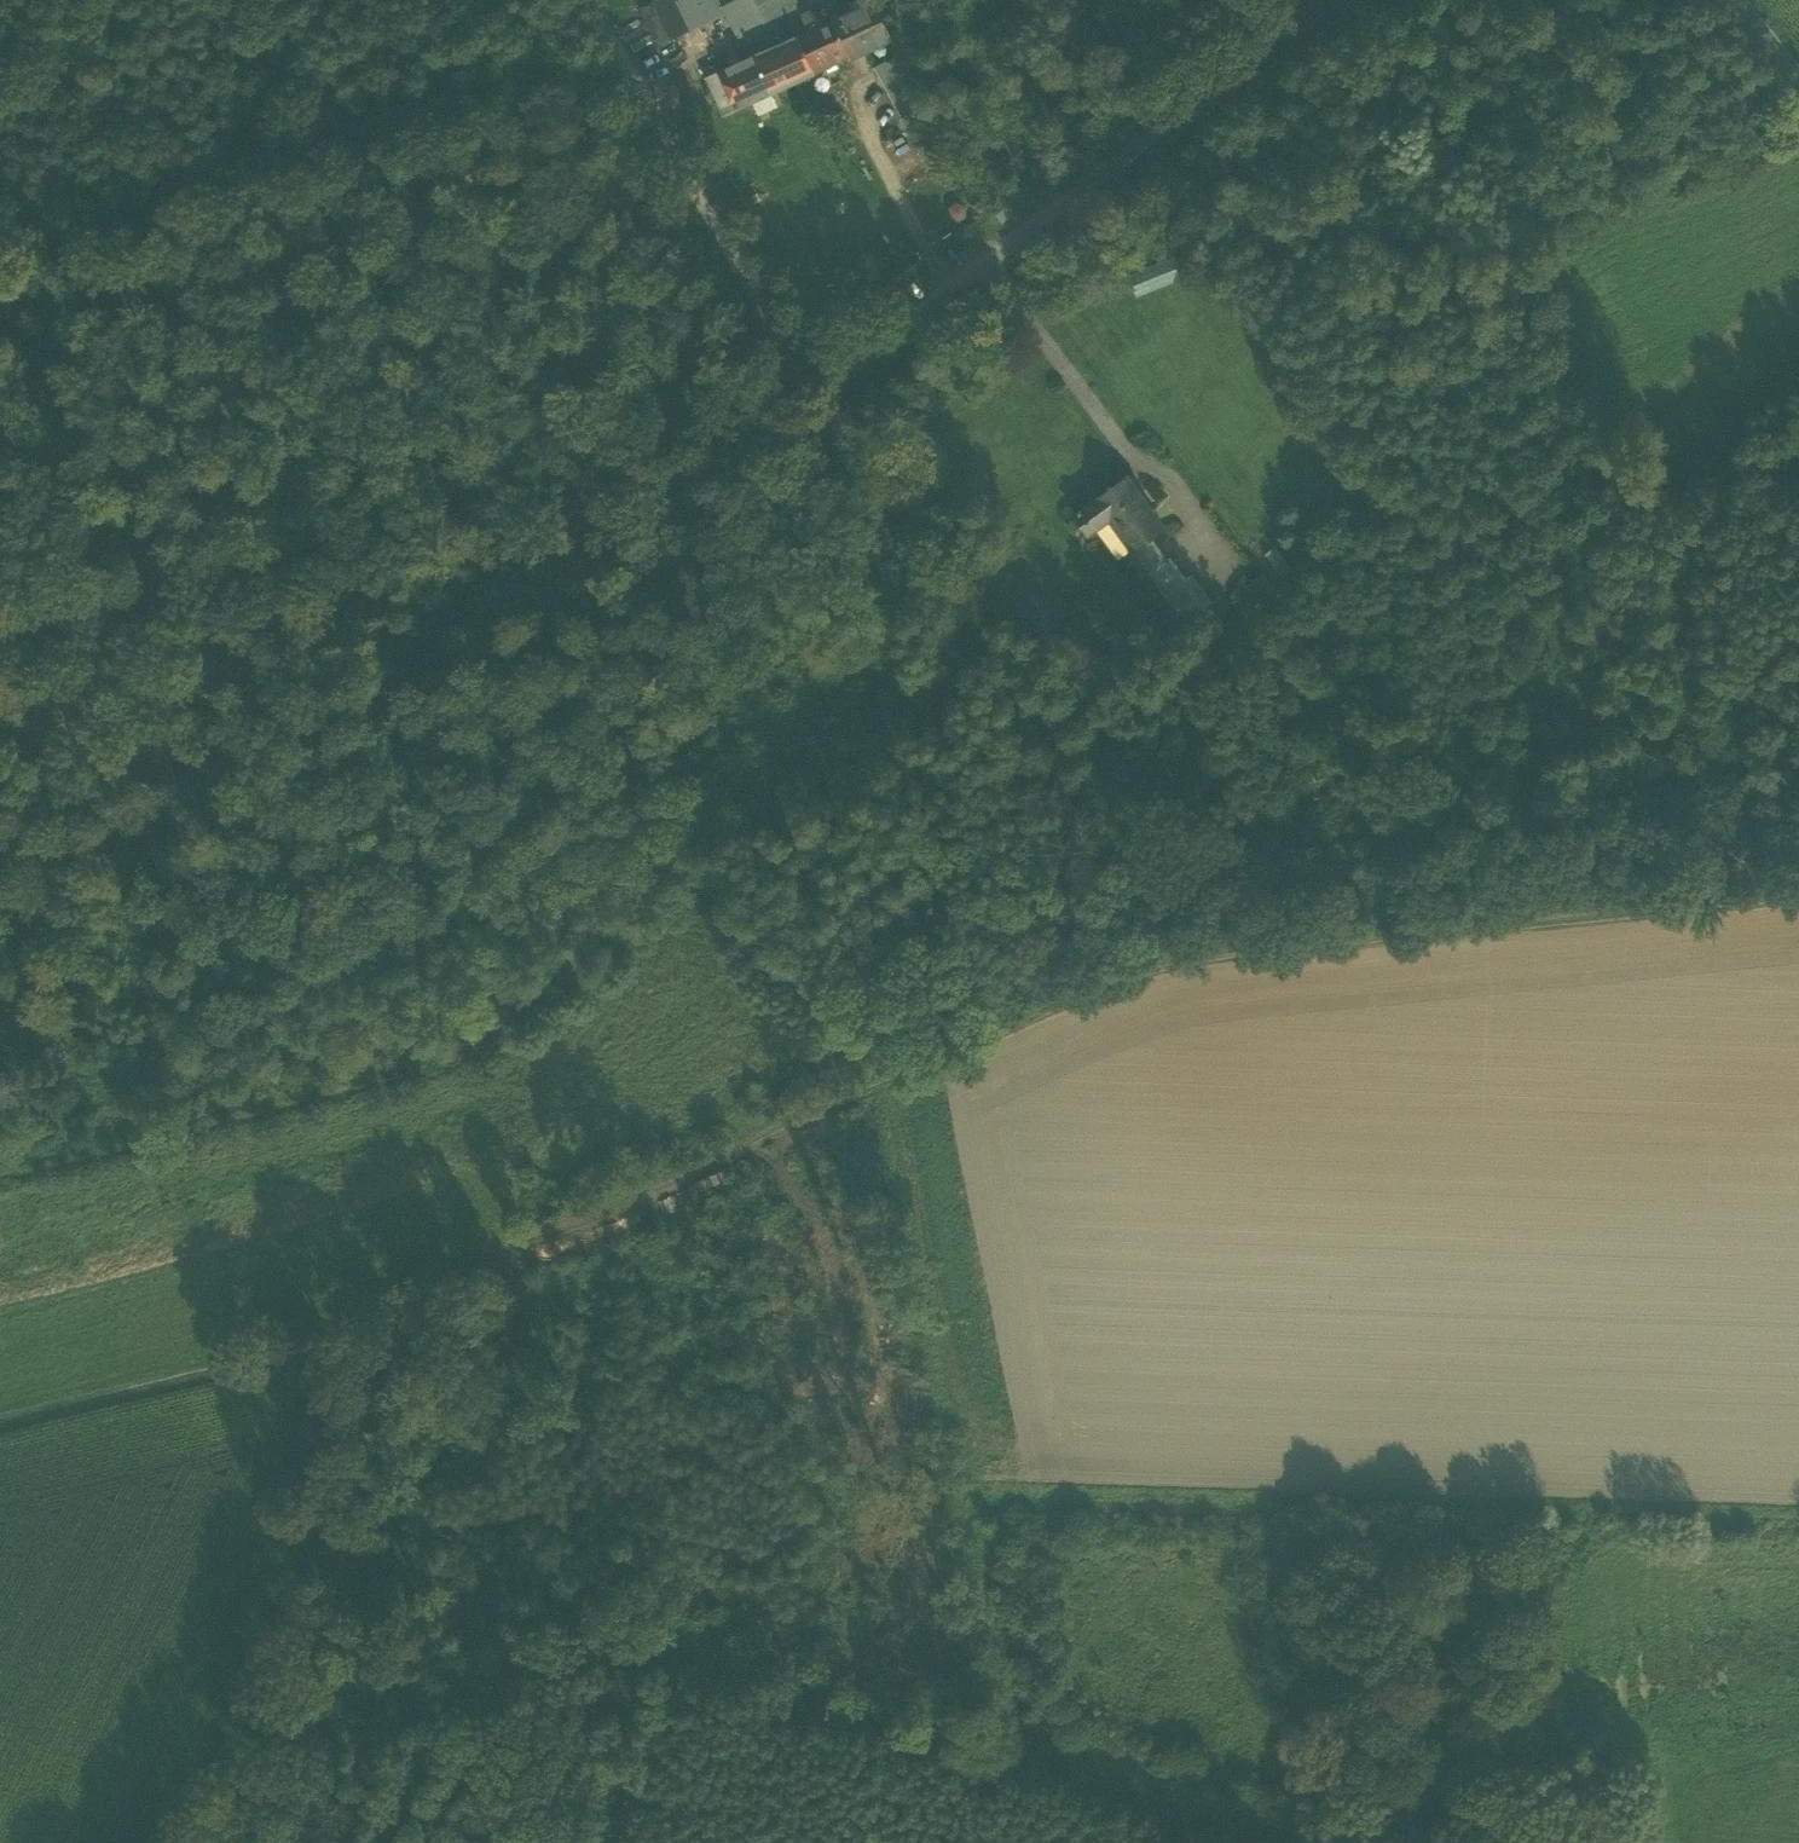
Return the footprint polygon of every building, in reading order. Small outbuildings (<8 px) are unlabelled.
[(657,43),(689,27),(676,0),(663,0),(641,10),(657,43)] [(685,0),(676,0),(689,27),(697,23),(686,1),(685,0)] [(752,56),(754,55),(776,45),(770,34),(752,0),(687,0),(686,1),(697,23),(724,10),(728,20),(731,18),(739,33),(740,33),(746,46),(747,45),(752,56)] [(770,34),(780,29),(774,17),(795,7),(795,6),(796,5),(797,0),(752,0),(770,34)] [(873,2),(872,0),(854,0),(830,11),(834,19),(843,15),(873,2)] [(873,2),(843,15),(860,52),(892,38),(873,2)] [(805,19),(809,31),(834,19),(830,11),(829,8),(805,19)] [(843,15),(834,19),(851,56),(860,52),(843,15)] [(809,31),(797,36),(814,73),(851,56),(834,19),(809,31)] [(797,36),(776,45),(795,82),(814,73),(797,36)] [(776,45),(754,55),(771,93),(795,82),(776,45)] [(875,67),(902,118),(928,104),(900,53),(875,67)] [(736,109),(771,93),(754,55),(752,56),(718,72),(736,109)] [(706,77),(724,115),(736,110),(736,109),(718,72),(718,71),(706,77)] [(908,131),(928,168),(956,153),(928,104),(902,118),(908,131)] [(1156,262),(1162,283),(1184,277),(1178,256),(1156,262)] [(1127,477),(1096,499),(1109,518),(1132,550),(1151,537),(1164,527),(1127,477)] [(1088,534),(1109,518),(1096,499),(1085,508),(1084,507),(1077,512),(1078,513),(1074,515),(1088,534)] [(1167,559),(1151,537),(1132,550),(1148,573),(1167,559)] [(1148,573),(1165,596),(1187,581),(1170,557),(1167,559),(1148,573)] [(1165,596),(1183,621),(1211,601),(1193,576),(1187,581),(1165,596)]
